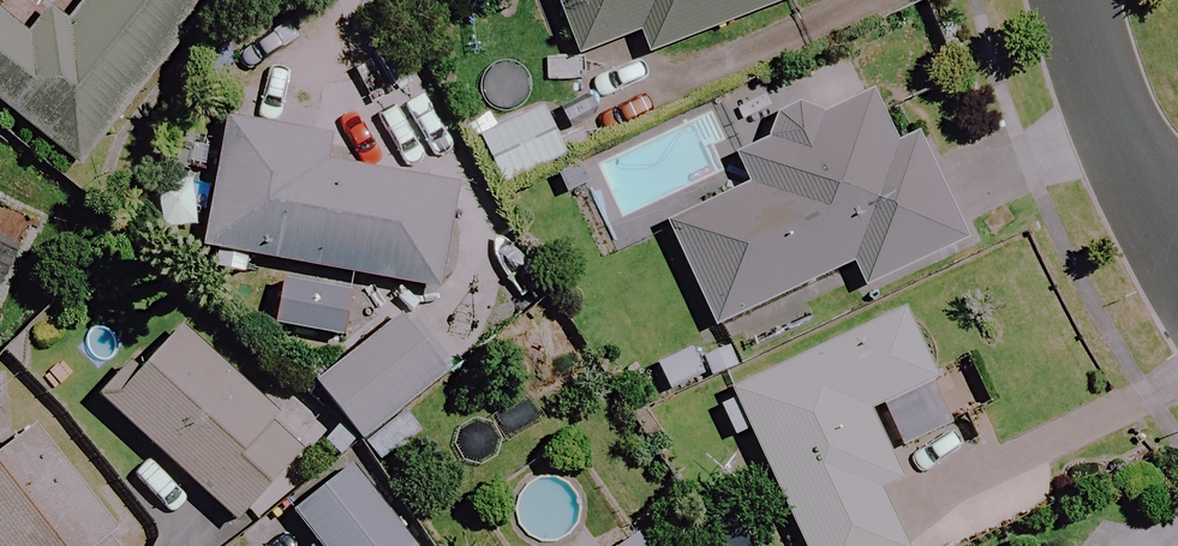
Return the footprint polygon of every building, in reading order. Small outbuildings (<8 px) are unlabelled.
[(75,27),(58,12),(33,42),(0,14),(0,99),(81,167),(220,0),(98,0),(75,27)] [(579,64),(645,39),(652,58),(804,0),(555,0),(579,64)] [(898,145),(874,93),(738,156),(754,190),(671,229),(717,329),(855,266),(866,290),(966,243),(916,137),(898,145)] [(565,160),(543,109),(482,135),(504,186),(565,160)] [(328,139),(229,121),(205,248),(443,293),(463,191),(324,165),(328,139)] [(18,254),(0,246),(0,291),(18,254)] [(905,313),(734,393),(805,545),(905,545),(878,490),(901,479),(871,415),(938,383),(905,313)] [(450,373),(402,317),(320,387),(368,443),(450,373)] [(307,454),(181,339),(142,381),(133,372),(105,402),(241,525),(307,454)] [(37,431),(0,459),(0,545),(127,545),(37,431)] [(358,471),(298,519),(319,545),(418,545),(358,471)] [(638,537),(625,545),(644,545),(638,537)]
